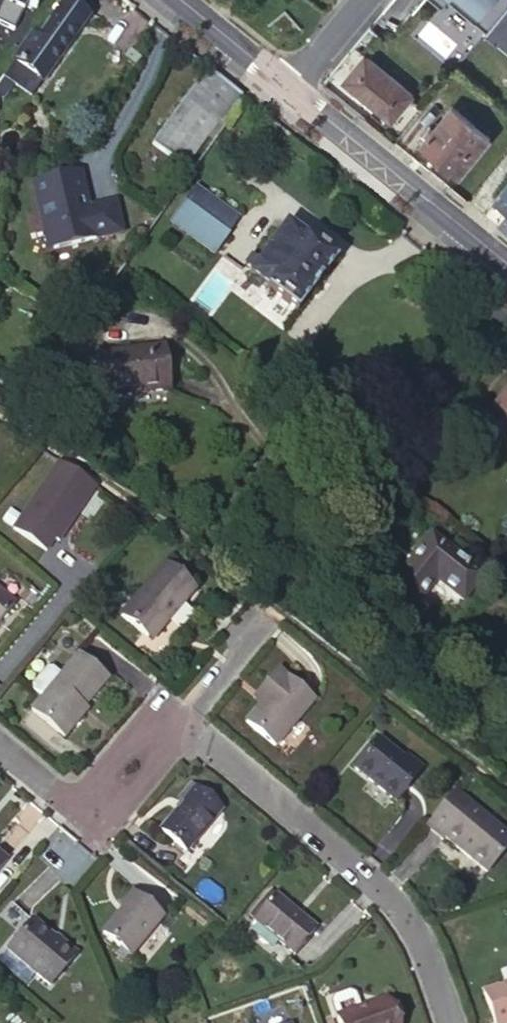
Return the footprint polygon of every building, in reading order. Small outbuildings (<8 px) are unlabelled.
[(13,34),(26,7),(35,12),(41,0),(0,0),(0,28),(13,34)] [(485,29),(506,2),(506,0),(450,0),(485,29)] [(62,1),(34,41),(29,38),(0,79),(0,99),(1,99),(11,86),(29,99),(86,19),(62,1)] [(485,29),(483,31),(497,42),(499,40),(506,47),(506,2),(485,29)] [(342,80),(391,120),(412,93),(363,53),(342,80)] [(239,96),(205,69),(151,143),(176,163),(177,161),(209,116),(216,121),(219,123),(239,96)] [(450,105),(419,143),(458,175),(490,137),(450,105)] [(184,165),(216,121),(209,116),(177,161),(184,165)] [(74,174),(31,184),(43,231),(47,230),(51,249),(119,232),(111,202),(83,209),(74,174)] [(506,214),(506,213),(506,181),(490,202),(506,214)] [(235,220),(183,183),(171,199),(223,238),(235,220)] [(223,238),(171,199),(158,216),(211,255),(223,238)] [(497,226),(506,234),(506,213),(506,214),(497,226)] [(284,224),(246,275),(295,313),(334,262),(284,224)] [(95,357),(101,398),(166,389),(159,347),(95,357)] [(490,410),(506,423),(506,388),(490,410)] [(78,480),(54,463),(7,529),(40,552),(48,540),(53,543),(74,514),(69,510),(87,485),(78,480)] [(74,514),(92,489),(87,485),(69,510),(74,514)] [(461,602),(481,577),(430,537),(389,588),(414,607),(434,581),(461,602)] [(118,619),(145,643),(161,623),(165,627),(193,594),(162,568),(118,619)] [(12,608),(0,598),(0,622),(12,608)] [(161,623),(145,643),(149,646),(165,627),(161,623)] [(110,672),(82,648),(63,671),(44,693),(34,705),(66,731),(83,711),(80,708),(86,700),(110,672)] [(35,685),(44,693),(63,671),(54,662),(49,663),(34,680),(35,685)] [(272,671),(253,692),(261,699),(256,705),(241,722),(270,746),(308,701),(272,671)] [(261,699),(253,692),(247,699),(256,705),(261,699)] [(90,704),(86,700),(80,708),(83,711),(90,704)] [(391,804),(416,774),(401,761),(375,740),(350,770),(391,804)] [(401,761),(416,774),(421,769),(405,757),(401,761)] [(179,805),(191,792),(187,788),(175,802),(179,805)] [(216,813),(191,792),(179,805),(156,833),(181,854),(216,813)] [(420,828),(438,842),(440,840),(482,875),(506,845),(506,841),(449,793),(420,828)] [(118,908),(96,935),(123,958),(157,918),(127,893),(116,907),(118,908)] [(271,898),(250,922),(291,957),(312,932),(271,898)] [(5,949),(48,986),(73,955),(31,919),(29,921),(9,904),(0,914),(0,920),(17,935),(5,949)] [(506,1022),(506,1021),(506,984),(480,994),(490,1022),(502,1022),(506,1022)] [(327,1004),(332,1019),(356,1011),(351,996),(345,993),(330,999),(327,1004)] [(382,1001),(356,1011),(332,1019),(334,1022),(389,1022),(382,1001)]
